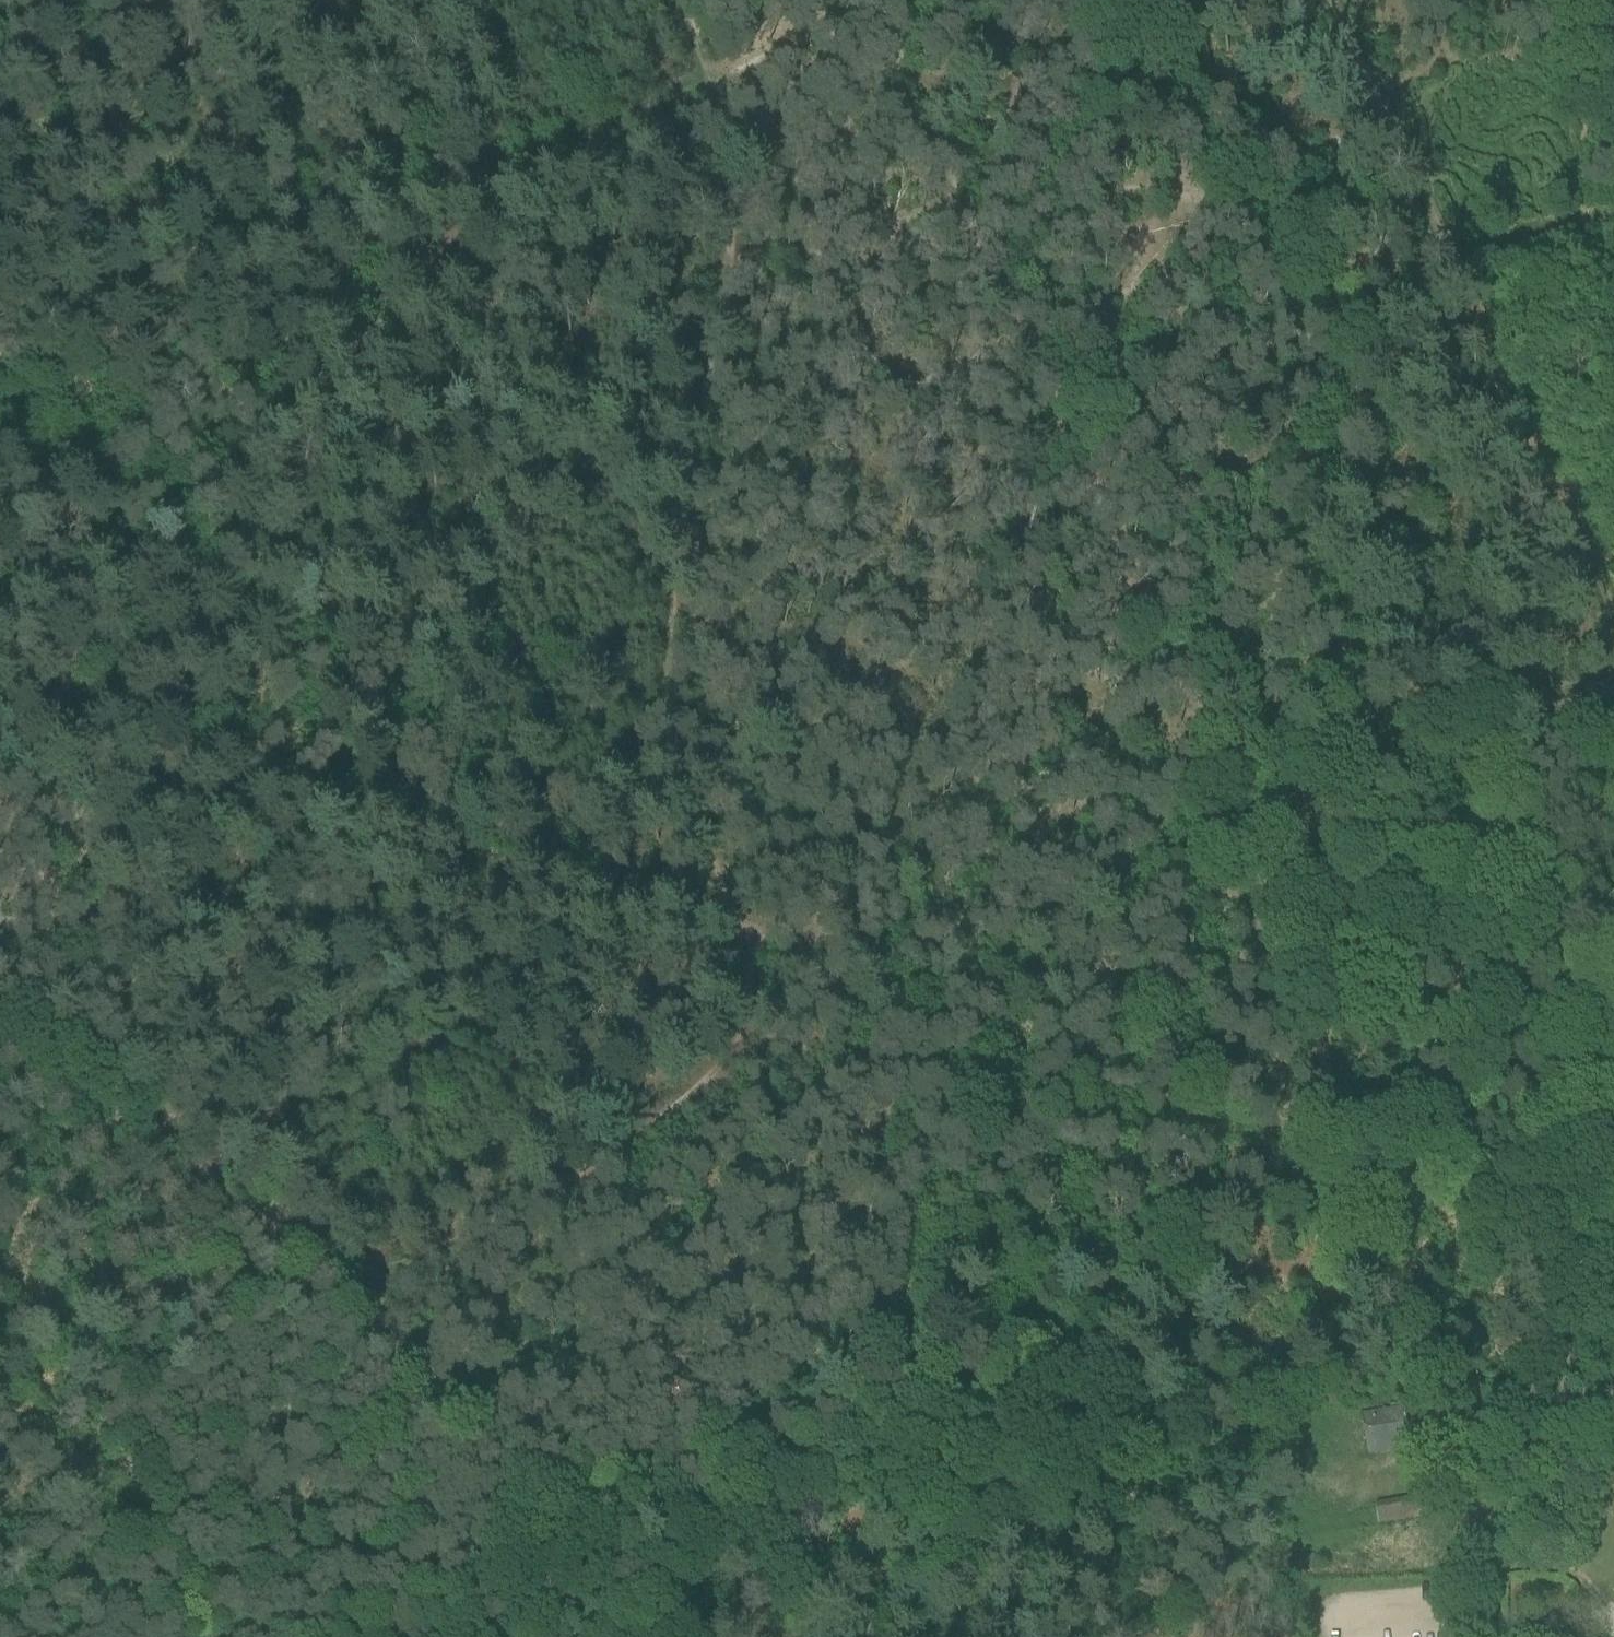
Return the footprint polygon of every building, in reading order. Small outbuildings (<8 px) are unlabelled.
[(1363,1416),(1370,1455),(1422,1446),(1416,1406),(1363,1416)]
